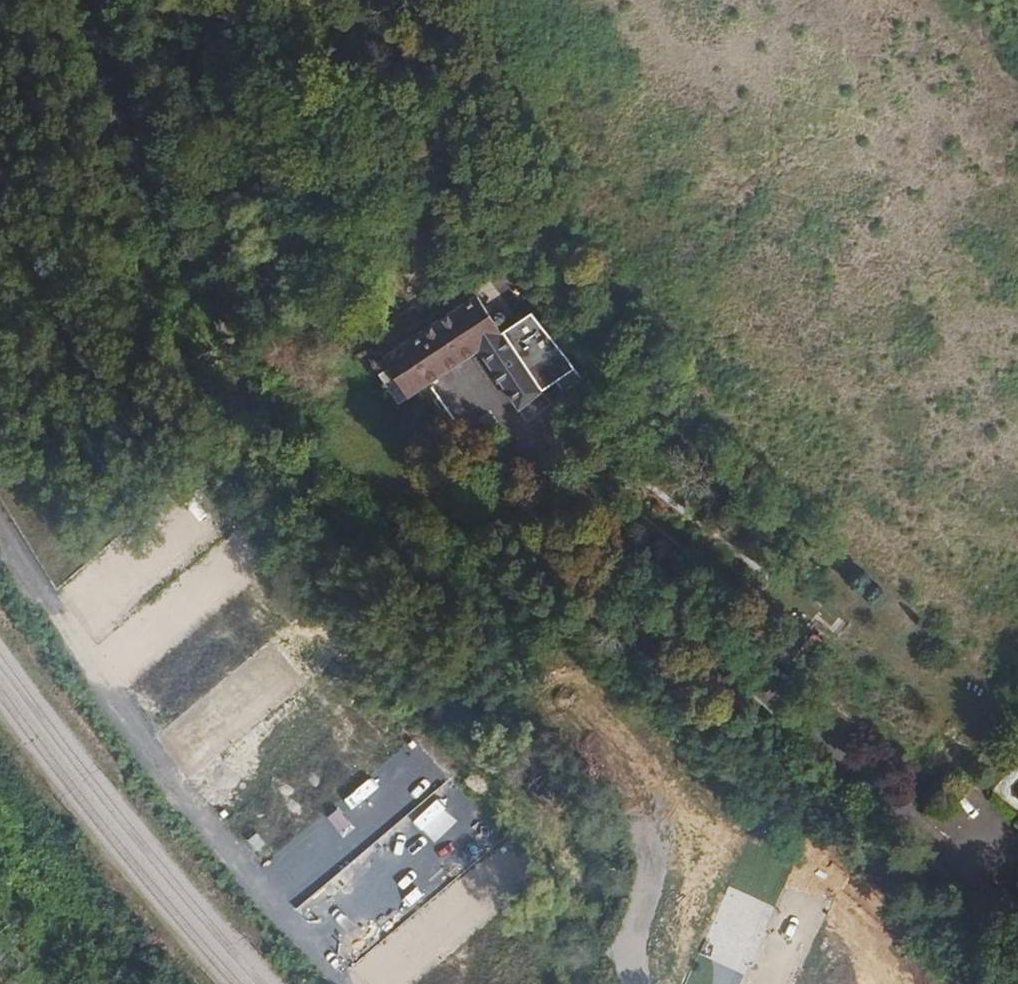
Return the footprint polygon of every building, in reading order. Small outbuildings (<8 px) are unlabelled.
[(478,296),(385,359),(391,369),(383,374),(400,401),(408,397),(414,393),(428,384),(480,348),(503,334),(478,296)] [(567,337),(550,314),(531,328),(527,327),(514,336),(513,341),(509,343),(514,352),(491,366),(517,409),(564,372),(549,351),(567,337)] [(509,343),(503,334),(480,348),(491,366),(514,352),(509,343)] [(428,384),(414,393),(427,417),(438,409),(428,384)]
